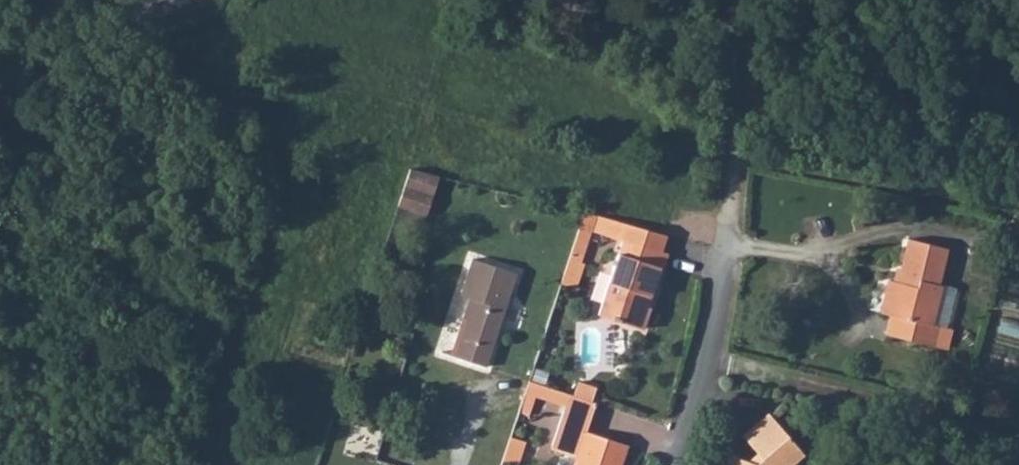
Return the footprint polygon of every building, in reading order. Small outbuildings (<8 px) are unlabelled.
[(603,11),(609,0),(595,0),(592,6),(603,11)] [(400,201),(427,207),(439,176),(411,170),(400,201)] [(397,207),(424,216),(427,207),(400,201),(397,207)] [(624,237),(661,250),(663,234),(629,223),(624,237)] [(658,269),(659,269),(661,250),(624,237),(599,315),(644,330),(651,309),(647,308),(658,269)] [(885,333),(927,343),(933,345),(938,325),(931,323),(940,285),(936,284),(944,247),(905,239),(898,270),(901,270),(899,281),(891,280),(883,314),(889,315),(885,333)] [(661,250),(659,269),(663,271),(668,252),(662,250),(661,250)] [(473,299),(467,320),(455,356),(485,366),(516,273),(471,258),(459,294),(470,298),(473,299)] [(584,398),(589,384),(575,379),(570,393),(573,394),(584,398)] [(613,439),(590,431),(599,403),(584,398),(573,394),(554,447),(579,457),(576,464),(603,464),(613,439)] [(767,459),(760,464),(736,456),(733,464),(793,464),(808,453),(775,410),(759,423),(779,448),(767,459)] [(748,432),(767,459),(779,448),(759,423),(748,432)] [(603,464),(623,464),(625,458),(630,445),(613,439),(603,464)]
